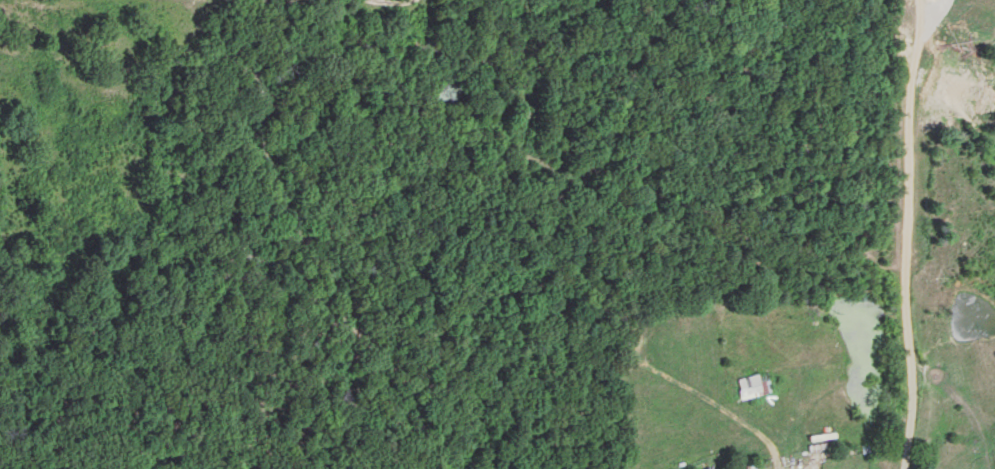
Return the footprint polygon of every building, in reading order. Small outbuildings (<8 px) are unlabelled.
[(738,395),(758,398),(761,379),(740,376),(738,395)]
